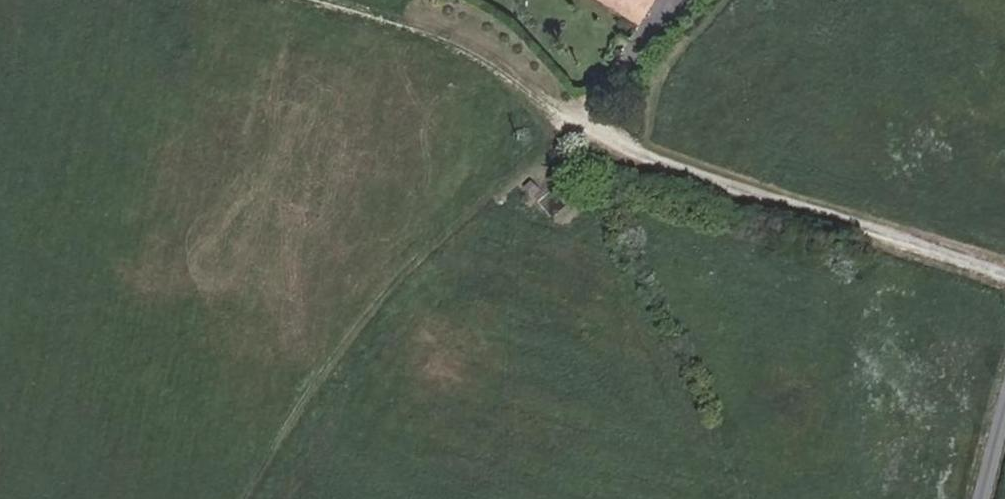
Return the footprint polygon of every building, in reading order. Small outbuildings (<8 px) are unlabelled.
[(637,27),(654,0),(590,0),(637,27)]
